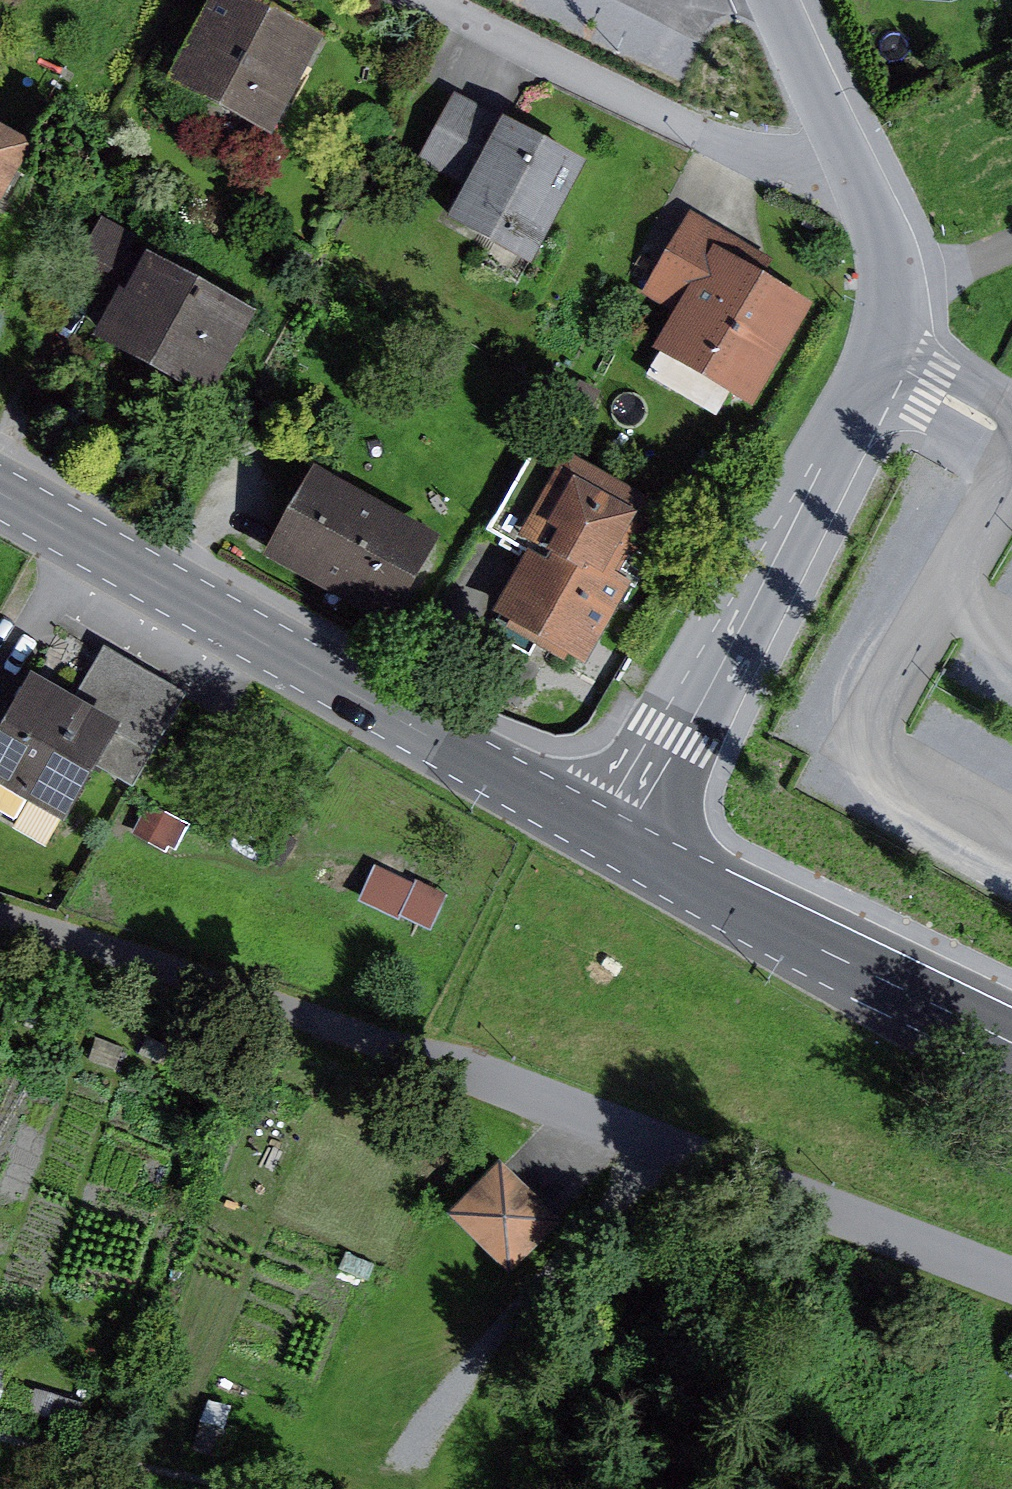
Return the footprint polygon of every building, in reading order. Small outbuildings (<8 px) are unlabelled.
[(174,85),(279,140),(330,44),(294,25),(304,7),(292,0),(220,0),(174,85)] [(425,162),(475,189),(454,227),(538,273),(596,167),(463,94),(425,162)] [(0,128),(0,225),(40,149),(0,128)] [(651,296),(683,315),(661,353),(763,411),(822,310),(771,281),(782,261),(698,213),(651,296)] [(74,285),(117,309),(98,342),(215,407),(263,320),(142,253),(150,240),(111,218),(74,285)] [(499,533),(534,553),(499,616),(508,621),(500,635),(539,656),(547,643),(595,670),(633,601),(638,603),(664,556),(652,550),(673,511),(576,457),(572,465),(546,450),(499,533)] [(448,541),(323,472),(272,563),(397,633),(448,541)] [(106,769),(140,788),(191,695),(113,652),(82,707),(37,681),(26,700),(0,686),(0,787),(74,828),(106,769)] [(158,808),(144,836),(183,855),(197,827),(158,808)] [(456,897),(385,867),(370,903),(441,933),(456,897)] [(511,1154),(457,1207),(516,1267),(570,1214),(511,1154)]
